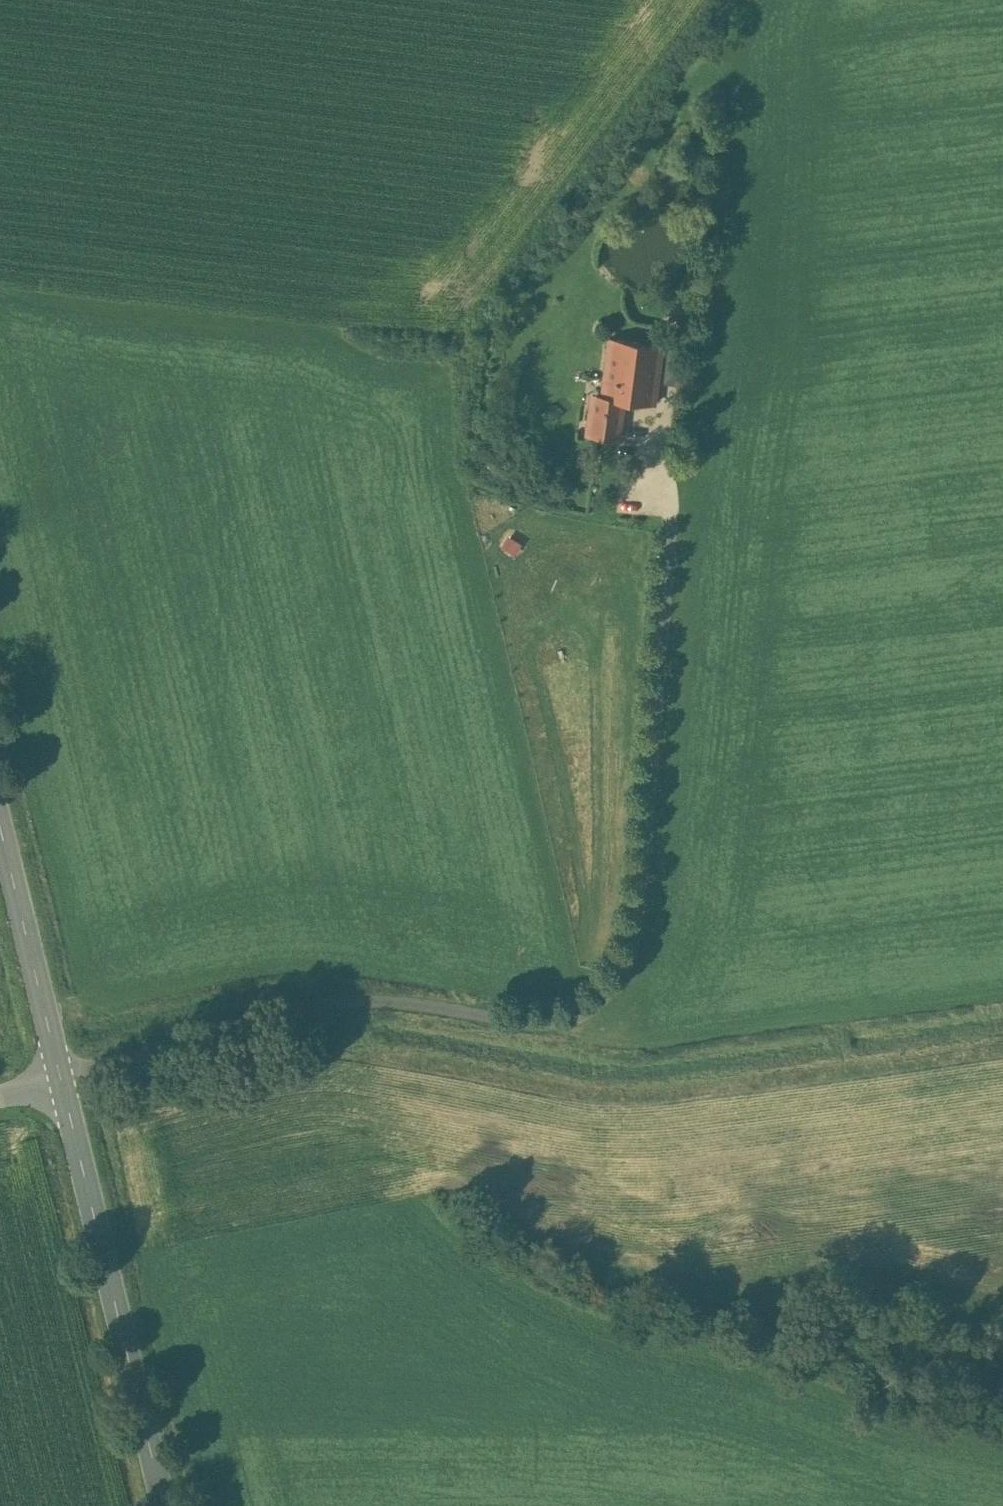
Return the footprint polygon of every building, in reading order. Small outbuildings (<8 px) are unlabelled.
[(600,396),(603,396),(622,398),(653,403),(660,343),(608,337),(600,396)] [(617,437),(622,398),(603,396),(602,406),(588,404),(585,432),(617,437)]
